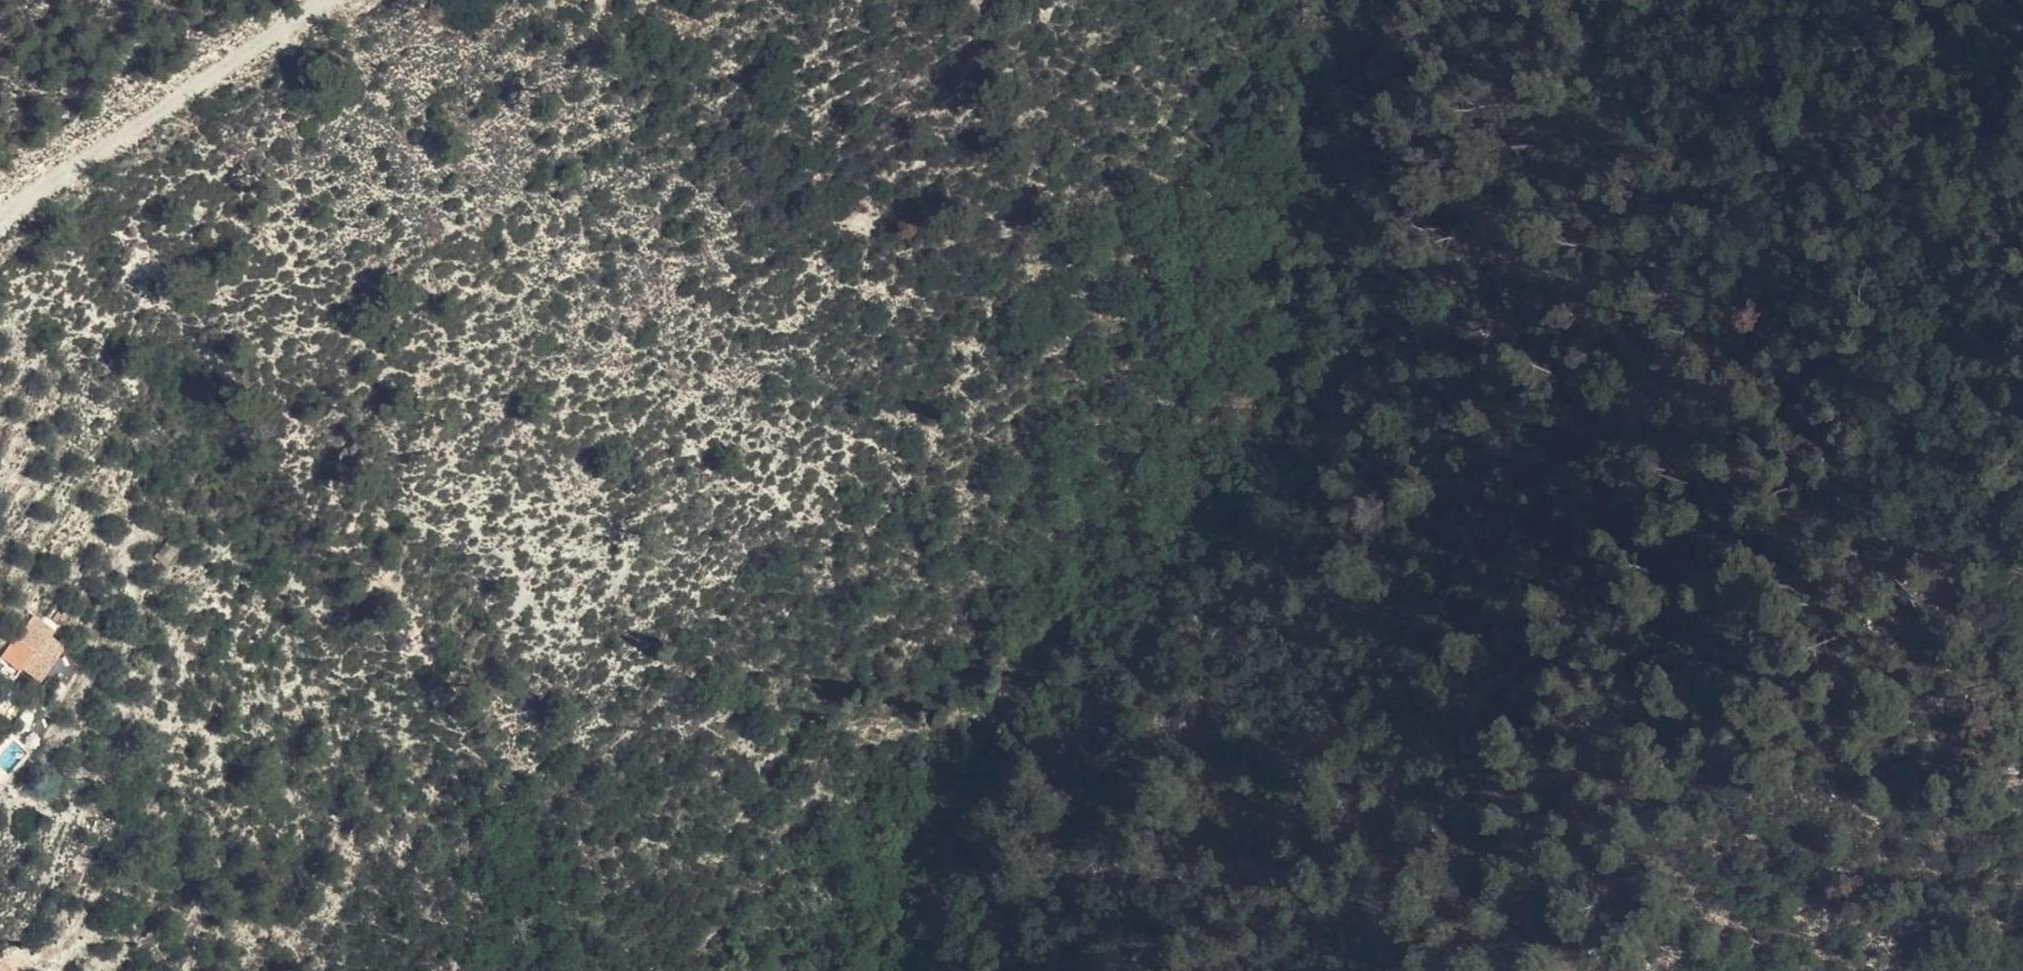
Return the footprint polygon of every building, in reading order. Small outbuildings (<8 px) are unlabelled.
[(21,665),(34,646),(39,651),(42,646),(55,627),(34,611),(16,635),(13,633),(0,651),(0,655),(17,669),(21,665)] [(34,646),(21,665),(33,674),(48,652),(42,646),(39,651),(34,646)]
